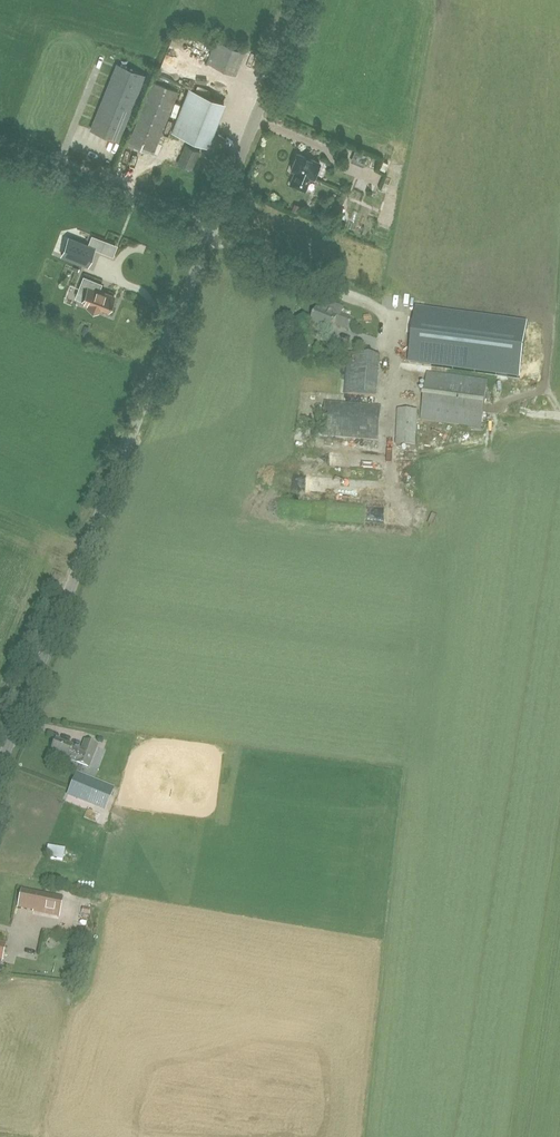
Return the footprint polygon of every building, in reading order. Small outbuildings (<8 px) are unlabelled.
[(214,60),(216,44),(207,42),(204,59),(214,60)] [(184,77),(188,63),(168,56),(163,70),(184,77)] [(118,140),(144,75),(117,64),(91,129),(118,140)] [(191,80),(203,82),(204,75),(192,73),(191,80)] [(153,154),(178,91),(153,82),(128,144),(153,154)] [(207,146),(224,102),(189,88),(172,132),(207,146)] [(192,170),(201,152),(186,145),(178,163),(192,170)] [(320,162),(297,153),(291,169),(295,171),(290,184),(305,190),(310,177),(313,178),(320,162)] [(355,187),(366,192),(370,182),(360,178),(355,187)] [(343,204),(332,199),(328,207),(339,212),(343,204)] [(356,202),(350,218),(365,222),(370,206),(356,202)] [(300,206),(295,204),(292,210),(298,212),(300,206)] [(243,236),(247,227),(240,224),(236,233),(243,236)] [(68,238),(62,254),(88,265),(94,248),(101,251),(105,241),(92,236),(88,246),(68,238)] [(83,276),(79,288),(86,291),(82,300),(89,303),(88,307),(98,311),(100,307),(109,311),(114,296),(99,290),(102,283),(83,276)] [(336,317),(317,309),(311,326),(331,334),(335,324),(349,330),(353,319),(337,313),(336,317)] [(416,330),(411,366),(503,380),(508,343),(416,330)] [(380,356),(349,353),(345,394),(376,396),(380,356)] [(427,373),(421,419),(481,427),(487,380),(477,380),(472,379),(466,378),(458,377),(449,376),(441,375),(434,374),(427,373)] [(378,440),(381,408),(326,403),(323,435),(378,440)] [(415,446),(416,412),(399,411),(397,445),(415,446)] [(380,496),(383,503),(391,501),(388,493),(380,496)] [(81,749),(56,739),(51,753),(89,768),(97,745),(84,740),(81,749)] [(108,803),(114,788),(76,772),(70,788),(67,795),(105,810),(108,803)] [(59,916),(63,898),(22,890),(18,907),(59,916)] [(80,962),(83,946),(76,945),(73,961),(80,962)]
